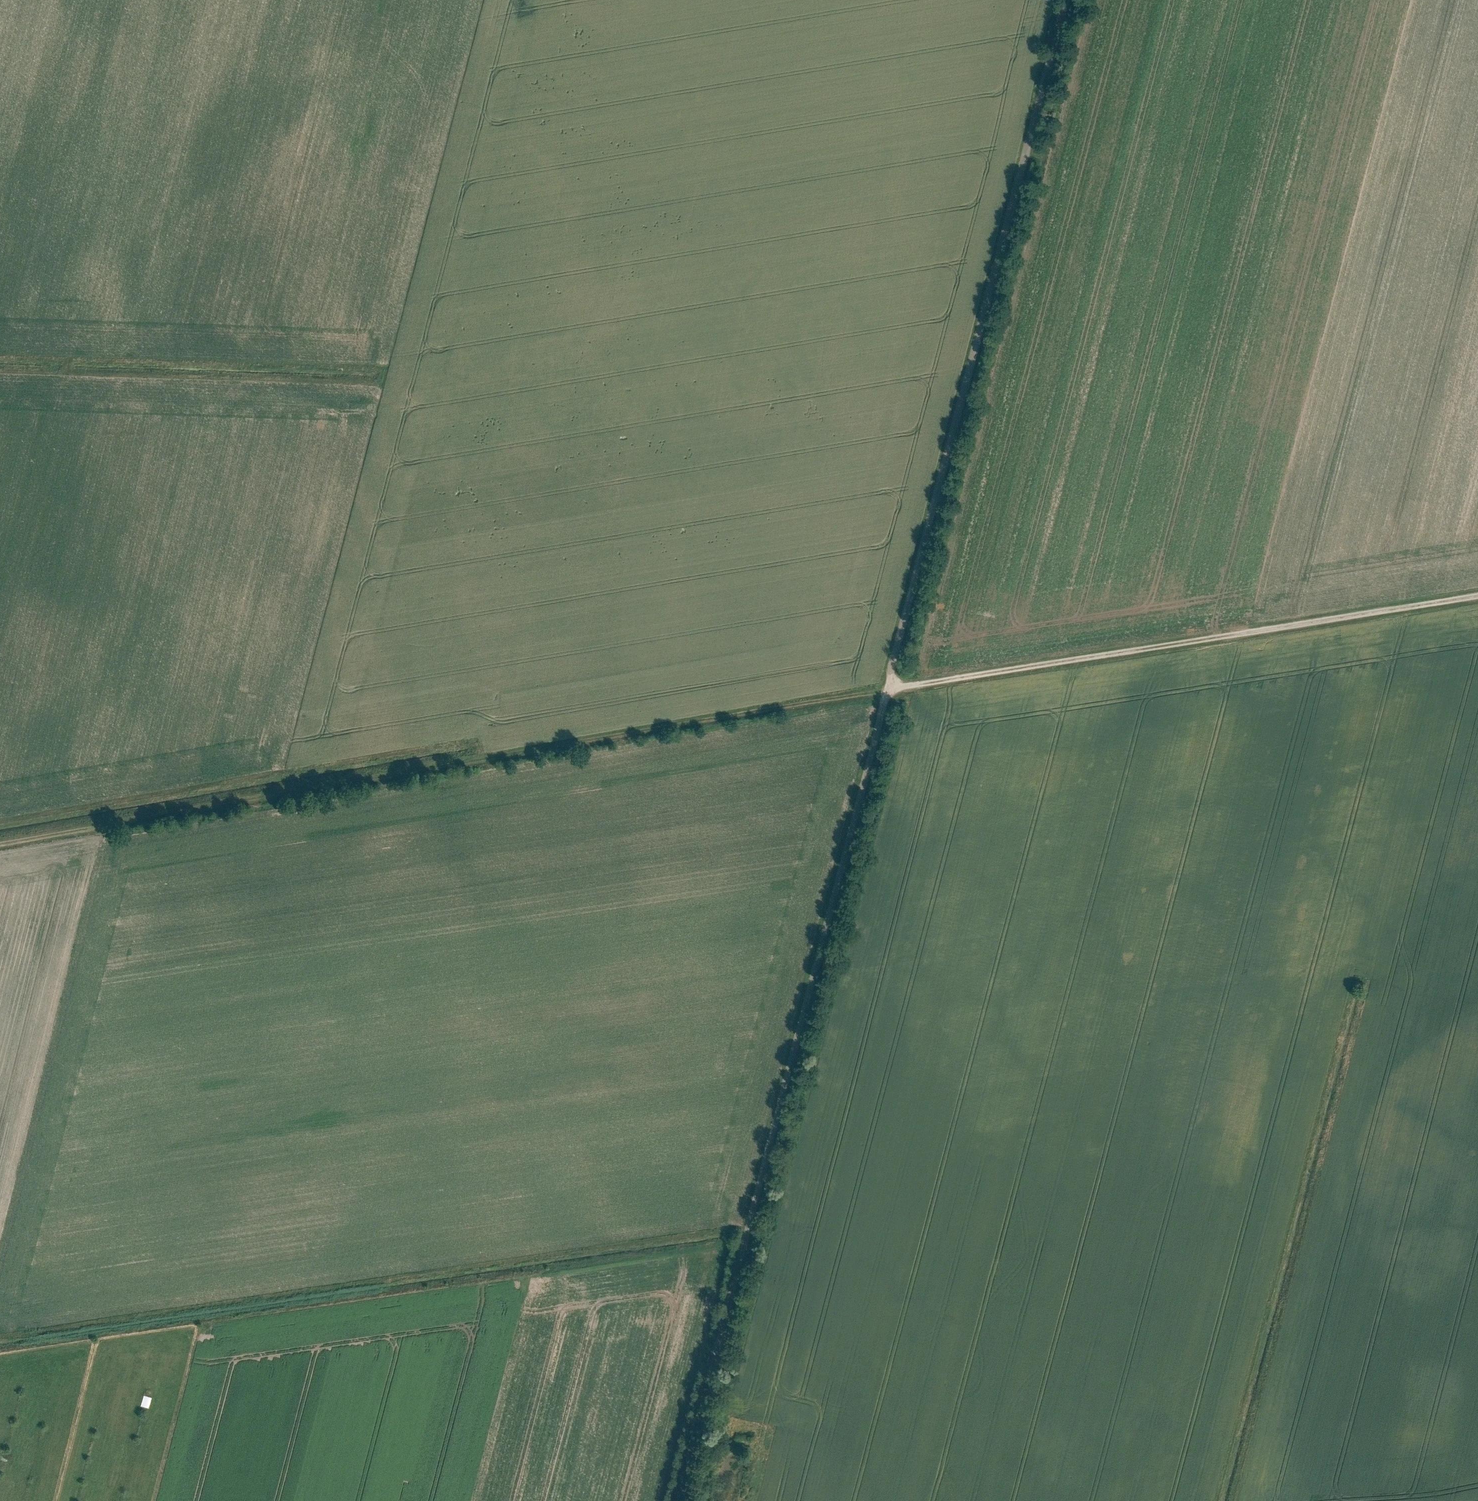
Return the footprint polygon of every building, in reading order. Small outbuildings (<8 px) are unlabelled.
[(145,1395),(142,1406),(150,1408),(153,1398),(145,1395)]
